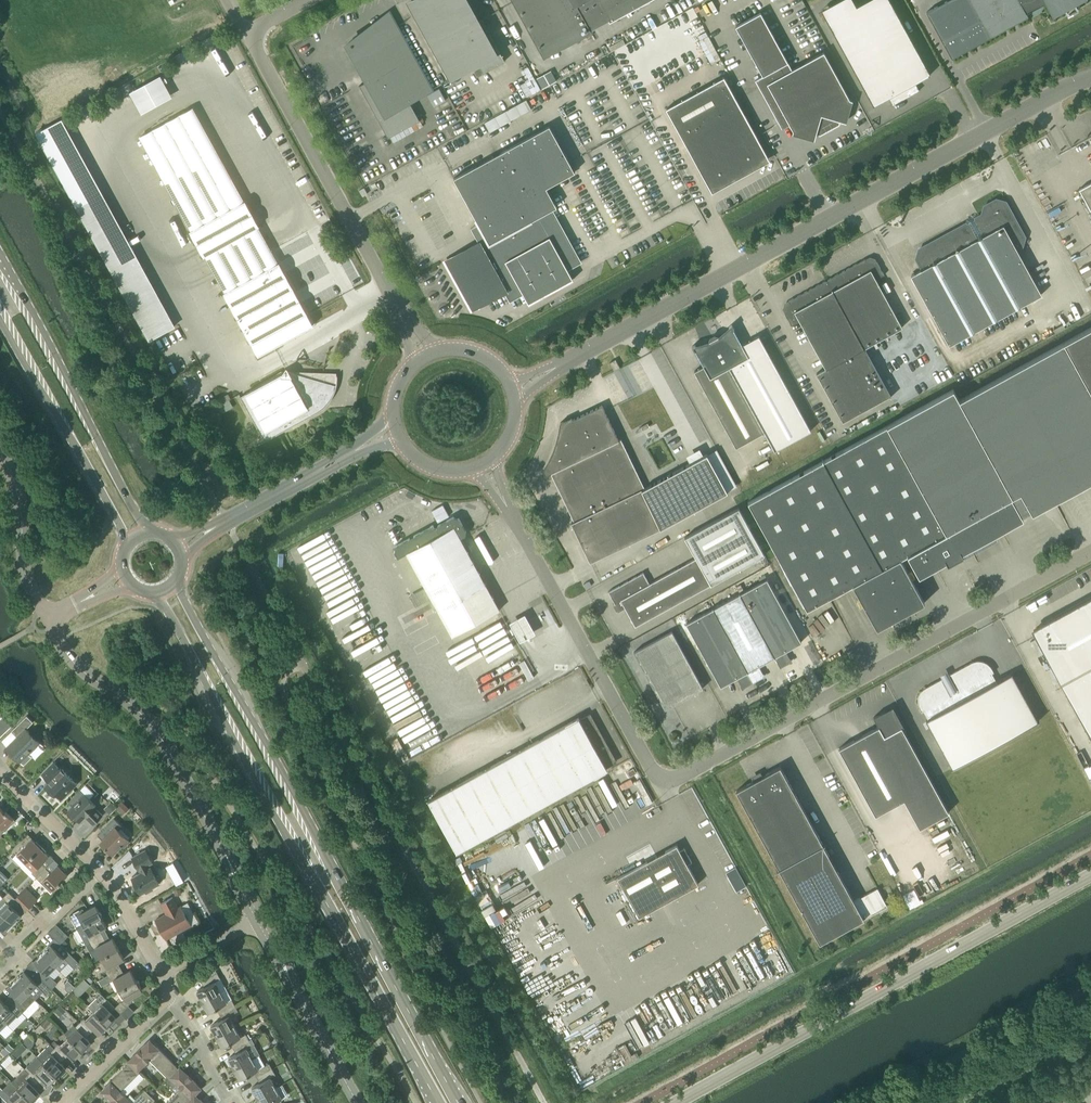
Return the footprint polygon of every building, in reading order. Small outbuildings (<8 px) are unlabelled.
[(505,61),(482,19),(477,21),(465,0),(416,0),(409,3),(415,13),(414,13),(451,79),(473,67),(477,76),(505,61)] [(590,30),(608,20),(609,22),(649,0),(513,0),(544,57),(591,32),(590,30)] [(889,97),(893,105),(919,90),(915,83),(931,74),(890,0),(867,0),(827,22),(873,106),(889,97)] [(970,0),(948,0),(946,1),(971,47),(990,37),(970,0)] [(990,37),(1009,26),(995,0),(970,0),(990,37)] [(1009,26),(1028,16),(1027,13),(1019,0),(995,0),(1009,26)] [(1027,13),(1045,3),(1053,17),(1084,0),(1019,0),(1027,13)] [(971,47),(946,1),(927,12),(952,58),(971,47)] [(763,75),(755,80),(781,126),(781,125),(788,121),(793,130),(793,131),(794,131),(815,137),(814,138),(815,138),(816,134),(820,135),(839,124),(841,118),(845,119),(845,118),(850,100),(851,100),(851,99),(850,99),(824,52),(792,69),(761,12),(736,26),(763,75)] [(360,85),(388,137),(420,120),(409,101),(431,89),(389,13),(348,43),(368,80),(360,85)] [(528,65),(521,69),(526,80),(519,83),(525,97),(540,90),(528,65)] [(551,70),(536,76),(540,87),(555,81),(551,70)] [(138,112),(169,97),(159,74),(127,89),(138,112)] [(724,77),(666,108),(711,190),(713,188),(736,176),(737,177),(744,173),(743,172),(766,159),(769,158),(724,77)] [(437,87),(426,92),(431,103),(442,98),(437,87)] [(489,132),(531,108),(525,99),(483,122),(489,132)] [(580,261),(552,209),(557,206),(546,187),(594,161),(627,222),(657,205),(624,144),(614,150),(610,142),(570,163),(550,125),(454,178),(479,224),(472,228),(479,242),(446,260),(473,309),(506,291),(510,300),(523,293),(529,303),(573,278),(567,269),(580,261)] [(58,171),(82,159),(78,150),(54,162),(58,171)] [(168,329),(96,172),(69,184),(141,341),(168,329)] [(1079,189),(1090,210),(1090,183),(1079,189)] [(364,187),(359,190),(363,196),(368,193),(364,187)] [(923,269),(911,275),(949,345),(1042,294),(1017,249),(1022,246),(1025,236),(1006,202),(996,199),(985,205),(981,219),(976,218),(966,224),(964,228),(960,227),(919,249),(917,258),(923,269)] [(252,342),(306,313),(244,201),(191,230),(252,342)] [(828,279),(827,281),(890,395),(891,395),(865,348),(903,327),(876,279),(884,275),(878,262),(876,263),(866,260),(865,259),(847,269),(846,271),(844,270),(828,279)] [(807,290),(788,300),(789,302),(786,312),(785,313),(792,325),(800,321),(826,368),(816,373),(843,421),(890,395),(827,281),(826,280),(809,289),(809,291),(807,290)] [(713,336),(764,432),(775,450),(811,430),(759,335),(743,344),(732,324),(719,335),(715,335),(713,336)] [(946,560),(948,563),(963,555),(962,552),(1023,518),(1021,514),(1030,509),(1032,513),(1090,481),(1090,327),(959,399),(953,389),(748,502),(807,609),(853,584),(877,629),(925,602),(900,558),(907,554),(919,575),(946,560)] [(694,371),(736,447),(764,432),(713,336),(710,337),(709,341),(692,346),(703,366),(694,371)] [(610,362),(615,371),(621,368),(616,359),(610,362)] [(240,396),(265,440),(237,455),(237,456),(317,412),(324,407),(330,401),(334,393),(337,385),(337,382),(337,378),(337,375),(336,375),(336,378),(336,381),(336,385),(287,371),(247,393),(240,396)] [(671,411),(668,412),(677,429),(677,430),(683,442),(696,435),(696,433),(690,421),(686,422),(686,415),(685,412),(684,401),(689,411),(688,397),(681,384),(674,384),(669,384),(672,390),(675,389),(676,402),(670,405),(677,405),(677,395),(683,408),(678,408),(671,411)] [(590,562),(660,528),(728,492),(707,454),(645,488),(621,439),(619,440),(602,405),(573,419),(571,417),(560,422),(559,432),(556,442),(553,452),(548,461),(543,470),(546,476),(551,473),(574,521),(571,523),(590,562)] [(635,626),(764,555),(739,508),(685,537),(696,558),(650,583),(643,572),(608,591),(618,609),(624,606),(635,626)] [(453,516),(438,525),(437,529),(440,534),(406,552),(452,636),(500,609),(486,584),(460,538),(465,535),(466,531),(459,518),(453,516)] [(334,536),(300,551),(315,585),(350,570),(334,536)] [(289,560),(281,564),(285,570),(292,566),(289,560)] [(740,594),(774,657),(780,667),(790,662),(789,661),(790,658),(786,650),(802,642),(767,579),(740,594)] [(350,646),(384,630),(370,602),(364,606),(357,592),(330,605),(350,646)] [(759,665),(774,657),(740,594),(713,608),(754,682),(763,677),(762,675),(763,673),(759,665)] [(1052,618),(1053,619),(1045,623),(1045,622),(1040,624),(1041,626),(1034,630),(1038,636),(1036,637),(1061,682),(1064,680),(1063,679),(1071,675),(1071,676),(1075,674),(1075,673),(1085,668),(1085,669),(1090,665),(1090,596),(1052,618)] [(744,687),(754,682),(713,608),(686,623),(721,686),(737,677),(741,685),(744,686),(744,687)] [(506,621),(517,641),(532,633),(522,613),(506,621)] [(672,631),(634,652),(665,709),(703,688),(672,631)] [(971,662),(948,675),(949,677),(944,680),(943,678),(926,687),(923,689),(922,690),(920,693),(919,695),(918,698),(918,700),(918,703),(919,705),(920,708),(922,711),(923,710),(928,719),(926,720),(952,767),(951,768),(1039,720),(1038,720),(1012,673),(996,681),(992,673),(994,672),(992,668),(990,666),(989,664),(986,662),(984,661),(981,661),(979,660),(976,661),(974,661),(971,662)] [(838,670),(836,665),(835,665),(828,669),(830,674),(838,670)] [(392,720),(416,707),(410,695),(386,708),(392,720)] [(904,726),(893,706),(874,717),(879,726),(839,748),(876,815),(904,799),(920,828),(949,812),(902,727),(904,726)] [(580,720),(579,718),(495,763),(474,726),(408,762),(457,851),(607,769),(606,766),(616,761),(590,714),(580,720)] [(27,715),(11,731),(17,737),(7,747),(14,754),(13,755),(23,765),(32,757),(28,753),(39,742),(26,729),(33,722),(27,715)] [(49,782),(47,784),(44,786),(54,796),(57,794),(61,799),(69,791),(77,783),(62,768),(62,769),(53,761),(49,765),(41,773),(49,782)] [(825,843),(823,844),(780,766),(736,790),(779,868),(777,869),(825,843)] [(84,794),(68,810),(80,822),(85,816),(93,824),(102,815),(94,807),(96,805),(84,794)] [(104,808),(110,814),(117,807),(111,801),(104,808)] [(121,813),(123,814),(129,808),(123,802),(117,808),(121,813)] [(12,805),(7,810),(14,816),(18,812),(12,805)] [(6,810),(5,811),(0,807),(0,835),(1,835),(16,820),(6,810)] [(129,842),(127,840),(128,839),(118,830),(122,826),(114,818),(98,835),(101,832),(105,837),(100,842),(113,854),(122,846),(124,848),(129,842)] [(26,862),(41,846),(36,841),(35,842),(32,838),(24,846),(20,841),(10,851),(15,855),(12,858),(21,867),(26,862)] [(854,900),(823,844),(825,843),(777,869),(777,870),(779,869),(820,943),(887,906),(877,888),(854,900)] [(639,916),(698,884),(688,864),(692,862),(684,848),(680,850),(677,845),(618,877),(639,916)] [(36,877),(46,867),(41,863),(49,855),(45,851),(46,851),(41,846),(26,862),(34,870),(31,872),(36,877)] [(153,889),(152,887),(159,883),(149,864),(152,862),(145,850),(132,857),(140,872),(132,877),(141,893),(144,892),(145,894),(153,889)] [(46,867),(36,877),(51,892),(61,882),(61,881),(68,874),(65,871),(66,870),(62,866),(61,867),(58,864),(50,872),(46,867)] [(736,867),(726,872),(736,892),(746,886),(736,867)] [(504,899),(529,885),(526,880),(501,893),(504,899)] [(31,892),(30,892),(25,887),(15,898),(19,902),(27,910),(34,903),(27,896),(31,892)] [(15,898),(8,891),(0,900),(0,910),(13,923),(22,915),(14,907),(19,902),(15,898)] [(511,913),(537,900),(534,895),(508,909),(511,913)] [(166,939),(191,924),(181,905),(178,907),(172,897),(161,903),(167,913),(155,920),(166,939)] [(489,925),(504,919),(497,902),(482,908),(489,925)] [(96,905),(93,906),(84,911),(83,908),(70,915),(77,928),(101,916),(102,915),(101,914),(102,913),(99,910),(96,905)] [(13,923),(0,910),(0,927),(5,932),(13,923)] [(87,937),(90,942),(103,935),(100,930),(107,926),(101,916),(77,928),(83,939),(87,937)] [(60,943),(65,938),(68,935),(64,931),(56,939),(60,943)] [(102,957),(119,948),(113,937),(106,941),(103,935),(90,942),(93,948),(90,950),(95,960),(101,957),(102,957)] [(42,952),(60,970),(69,962),(74,968),(79,962),(64,947),(59,952),(51,944),(42,952)] [(119,948),(102,957),(107,967),(105,969),(108,975),(121,968),(118,962),(124,958),(119,948)] [(42,969),(37,974),(52,988),(57,983),(48,973),(56,966),(60,971),(60,970),(42,952),(34,961),(42,969)] [(114,979),(119,990),(137,980),(137,979),(136,980),(131,970),(124,973),(121,968),(108,975),(111,981),(114,979)] [(46,994),(52,988),(37,974),(33,978),(25,970),(16,979),(35,998),(43,991),(46,994)] [(221,992),(215,981),(220,978),(217,972),(204,979),(207,985),(197,991),(203,1001),(221,992)] [(78,994),(90,984),(84,978),(73,988),(78,994)] [(16,996),(12,1001),(22,1012),(35,998),(16,979),(7,988),(16,996)] [(137,980),(119,990),(120,989),(125,998),(122,1002),(121,1001),(116,1007),(121,1012),(134,999),(133,996),(143,990),(140,984),(139,980),(138,981),(137,980)] [(221,992),(203,1001),(209,1012),(219,1006),(222,1012),(235,1005),(232,999),(226,1002),(221,992)] [(111,1012),(116,1007),(101,993),(88,1005),(94,1012),(108,1025),(116,1017),(111,1012)] [(12,1001),(7,1005),(0,998),(0,1015),(8,1023),(16,1015),(18,1016),(22,1012),(12,1001)] [(64,1009),(60,1004),(54,1010),(59,1014),(64,1009)] [(211,1025),(217,1036),(235,1026),(229,1015),(238,1010),(235,1005),(222,1012),(225,1017),(211,1025)] [(108,1025),(94,1012),(86,1020),(84,1018),(79,1022),(90,1033),(94,1029),(99,1034),(104,1029),(105,1030),(107,1026),(108,1025)] [(86,1037),(90,1033),(79,1022),(75,1026),(77,1028),(69,1037),(83,1051),(83,1050),(87,1048),(86,1047),(91,1042),(86,1037)] [(40,1023),(35,1028),(38,1031),(40,1033),(45,1028),(40,1023)] [(240,1036),(235,1026),(217,1036),(222,1047),(233,1041),(236,1046),(248,1039),(245,1034),(240,1036)] [(54,1047),(65,1058),(69,1054),(74,1059),(83,1051),(69,1037),(60,1045),(58,1043),(54,1047)] [(149,1039),(128,1060),(128,1061),(129,1062),(138,1070),(149,1059),(168,1078),(178,1068),(149,1039)] [(228,1058),(234,1068),(252,1058),(247,1048),(252,1045),(248,1039),(236,1046),(239,1052),(228,1058)] [(61,1062),(65,1058),(54,1047),(50,1043),(37,1056),(57,1076),(66,1067),(61,1062)] [(24,1068),(39,1083),(44,1079),(49,1084),(54,1079),(55,1081),(56,1077),(57,1076),(37,1056),(24,1068)] [(258,1069),(252,1058),(234,1068),(240,1079),(257,1070),(260,1075),(272,1068),(269,1063),(258,1069)] [(113,1102),(131,1102),(132,1102),(135,1099),(130,1094),(127,1097),(120,1091),(139,1072),(138,1070),(129,1062),(101,1091),(113,1102)] [(195,1094),(201,1088),(180,1066),(178,1068),(168,1078),(166,1080),(171,1085),(170,1087),(176,1093),(166,1102),(186,1102),(195,1094)] [(12,1081),(32,1101),(33,1100),(37,1099),(36,1097),(41,1093),(35,1087),(39,1083),(24,1068),(12,1081)] [(272,1068),(260,1075),(263,1081),(252,1087),(258,1097),(276,1088),(270,1077),(275,1074),(272,1068)] [(12,1081),(11,1080),(2,1089),(0,1087),(0,1095),(8,1102),(30,1102),(32,1101),(12,1081)] [(282,1098),(276,1088),(258,1097),(261,1102),(273,1102),(282,1098)] [(155,1099),(145,1089),(135,1099),(132,1102),(131,1102),(151,1102),(155,1099)] [(195,1094),(186,1102),(204,1102),(195,1094)]
